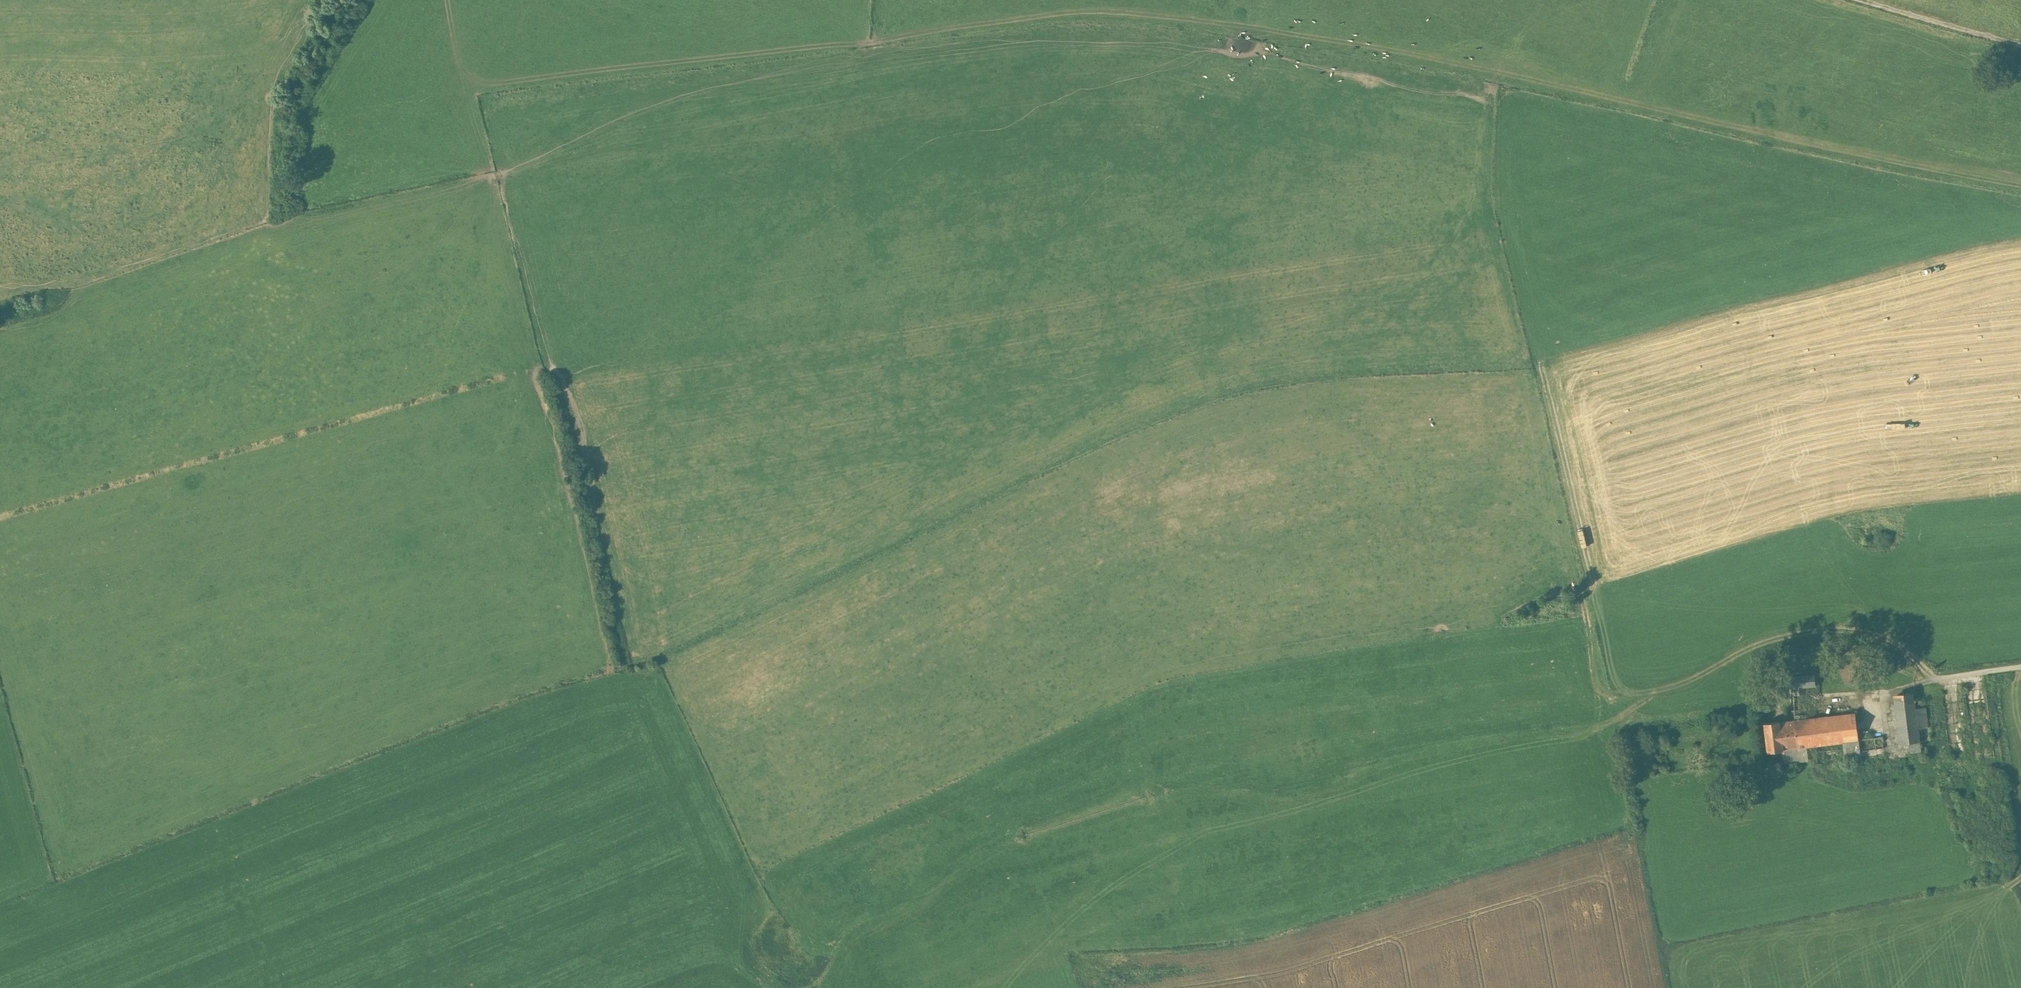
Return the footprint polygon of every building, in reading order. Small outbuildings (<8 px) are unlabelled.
[(1913,697),(1913,696),(1913,694),(1912,693),(1910,692),(1909,691),(1907,692),(1906,693),(1905,694),(1904,696),(1905,698),(1906,699),(1907,700),(1909,700),(1910,700),(1912,699),(1913,697)] [(1903,699),(1904,697),(1903,695),(1902,694),(1901,693),(1899,693),(1898,693),(1896,694),(1895,695),(1895,697),(1895,699),(1896,700),(1898,701),(1899,701),(1901,701),(1903,700),(1903,699)] [(1925,699),(1915,701),(1920,740),(1930,739),(1925,699)] [(1915,701),(1894,703),(1899,743),(1907,742),(1920,740),(1915,701)] [(1795,719),(1780,721),(1783,748),(1843,741),(1859,739),(1859,738),(1855,711),(1803,718),(1795,719)] [(1780,720),(1764,722),(1768,751),(1783,749),(1783,748),(1780,721),(1780,720)] [(1859,739),(1843,741),(1844,747),(1816,750),(1818,763),(1862,757),(1861,757),(1860,750),(1884,746),(1882,735),(1859,738),(1859,739)] [(1920,740),(1907,742),(1908,751),(1922,750),(1920,740)]
